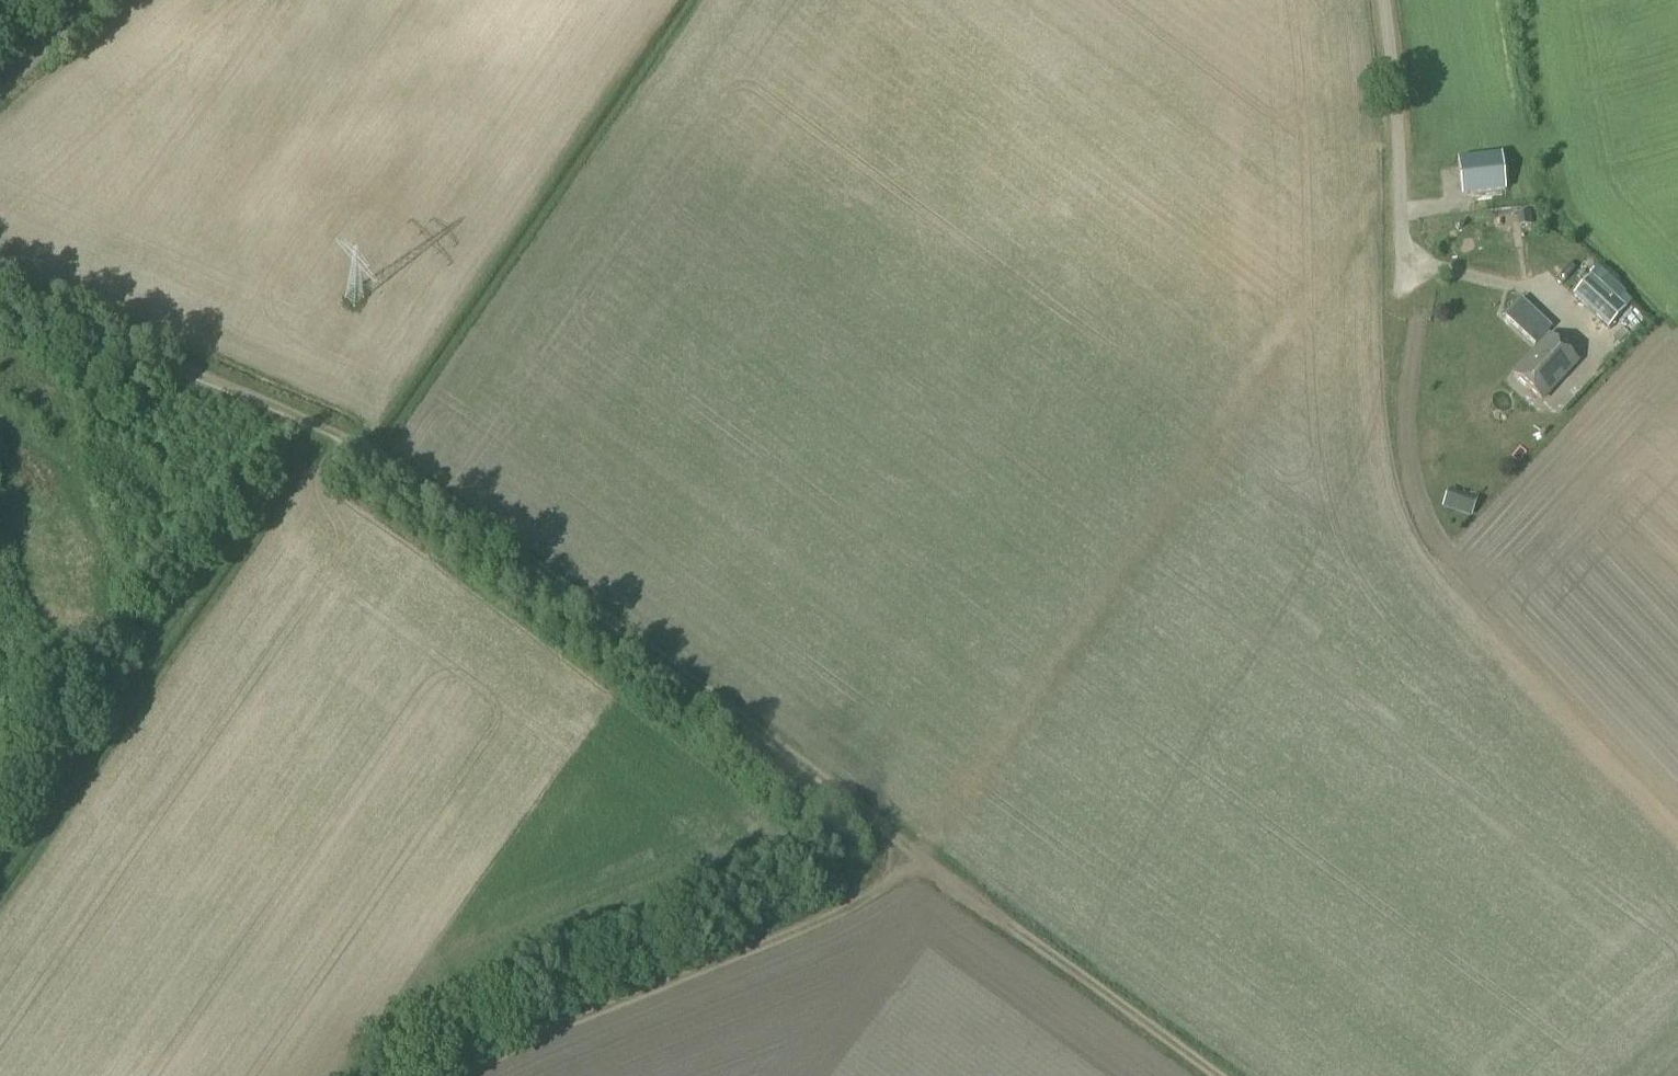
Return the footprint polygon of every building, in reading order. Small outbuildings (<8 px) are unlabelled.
[(1503,192),(1500,158),(1456,163),(1460,197),(1503,192)] [(1608,329),(1613,323),(1625,309),(1589,276),(1571,296),(1608,329)] [(1542,400),(1575,363),(1547,337),(1513,374),(1542,400)]
